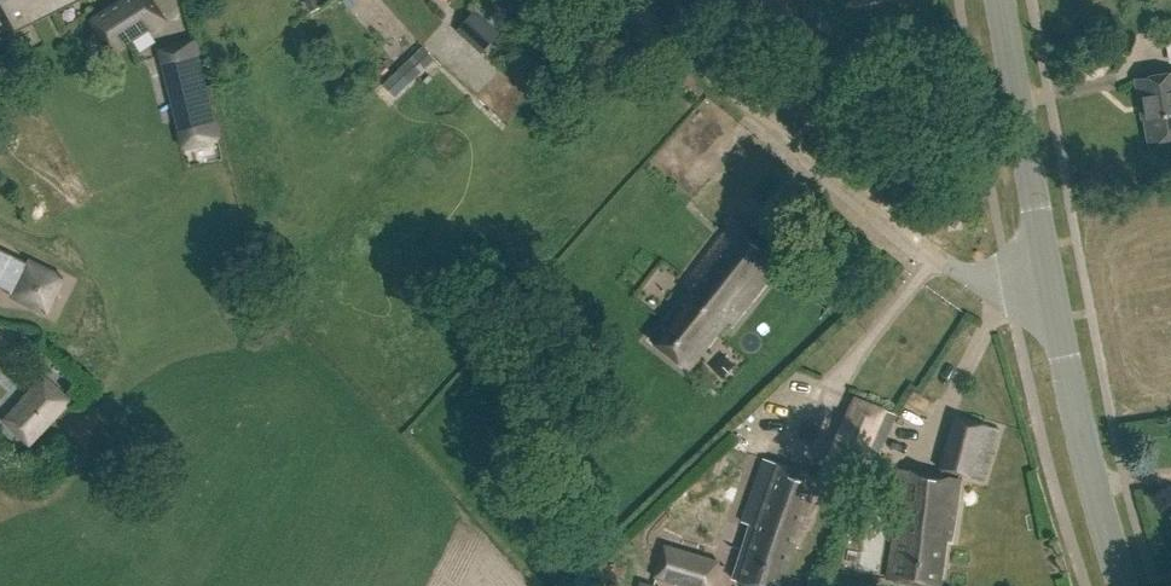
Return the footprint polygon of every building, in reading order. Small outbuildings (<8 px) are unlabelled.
[(84,0),(0,0),(0,39),(1,40),(84,0)] [(150,0),(123,0),(93,19),(114,52),(163,20),(150,0)] [(312,9),(321,4),(319,0),(307,0),(312,9)] [(458,28),(484,51),(500,33),(475,10),(458,28)] [(1159,53),(1170,51),(1170,30),(1156,32),(1159,53)] [(398,69),(380,85),(393,98),(430,64),(430,63),(418,50),(398,69)] [(110,57),(115,75),(129,71),(124,53),(110,57)] [(175,71),(184,109),(209,103),(200,65),(175,71)] [(1162,139),(1166,143),(1170,142),(1170,74),(1137,80),(1143,119),(1146,118),(1150,141),(1162,139)] [(639,149),(651,157),(663,142),(651,133),(639,149)] [(729,313),(734,316),(782,256),(735,218),(683,283),(690,289),(651,337),(687,366),(729,313)] [(45,309),(61,278),(0,248),(0,287),(45,309)] [(45,380),(26,401),(46,420),(66,400),(45,380)] [(732,577),(759,585),(781,585),(794,546),(798,547),(804,527),(809,529),(825,481),(858,496),(894,414),(855,396),(820,475),(766,458),(745,521),(750,523),(732,577)] [(970,464),(970,461),(944,453),(940,467),(985,479),(988,470),(970,464)] [(895,524),(888,577),(941,585),(948,538),(950,539),(959,475),(900,467),(892,522),(895,524)] [(659,585),(715,585),(719,572),(663,555),(653,584),(659,585)]
